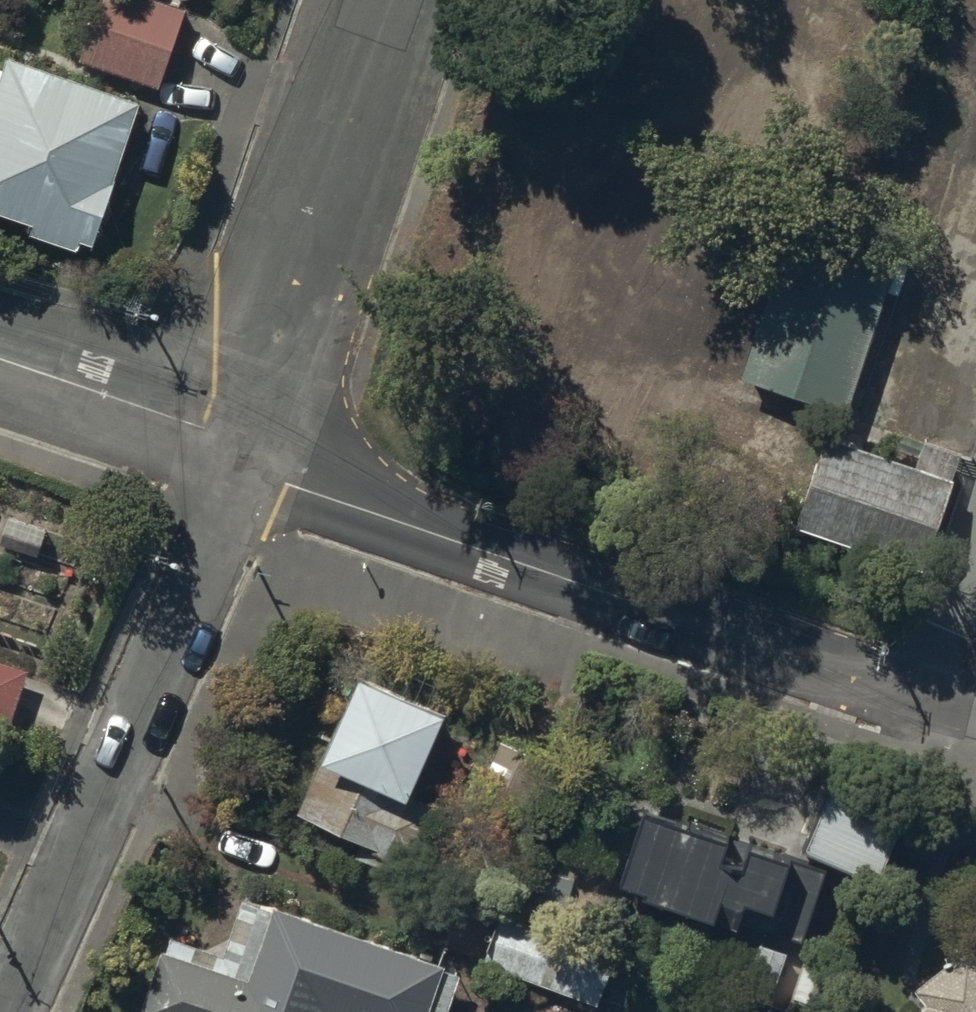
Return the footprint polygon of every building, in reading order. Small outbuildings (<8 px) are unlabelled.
[(178,26),(100,2),(78,72),(135,90),(132,101),(148,106),(152,94),(157,95),(178,26)] [(0,88),(0,229),(32,239),(29,250),(77,266),(79,258),(89,262),(138,116),(6,72),(1,89),(0,88)] [(899,246),(763,183),(699,320),(835,383),(899,246)] [(804,403),(718,375),(683,482),(770,510),(804,403)] [(917,452),(824,421),(794,512),(924,554),(961,441),(924,429),(917,452)] [(441,687),(356,646),(290,797),(375,834),(387,806),(396,809),(445,699),(437,695),(441,687)] [(28,665),(0,655),(0,718),(9,721),(28,665)] [(546,736),(504,716),(476,780),(518,799),(546,736)] [(912,797),(835,761),(801,836),(879,871),(912,797)] [(725,825),(644,798),(621,870),(644,877),(642,883),(713,905),(710,914),(737,922),(738,918),(804,939),(826,871),(784,857),(788,847),(748,835),(742,854),(718,847),(725,825)] [(162,931),(139,995),(186,1011),(442,1011),(460,960),(440,953),(442,945),(273,886),(270,894),(241,884),(221,941),(170,923),(167,933),(162,931)] [(597,995),(617,943),(502,900),(483,951),(597,995)] [(969,946),(921,985),(932,999),(916,1011),(975,1011),(975,956),(969,946)]
